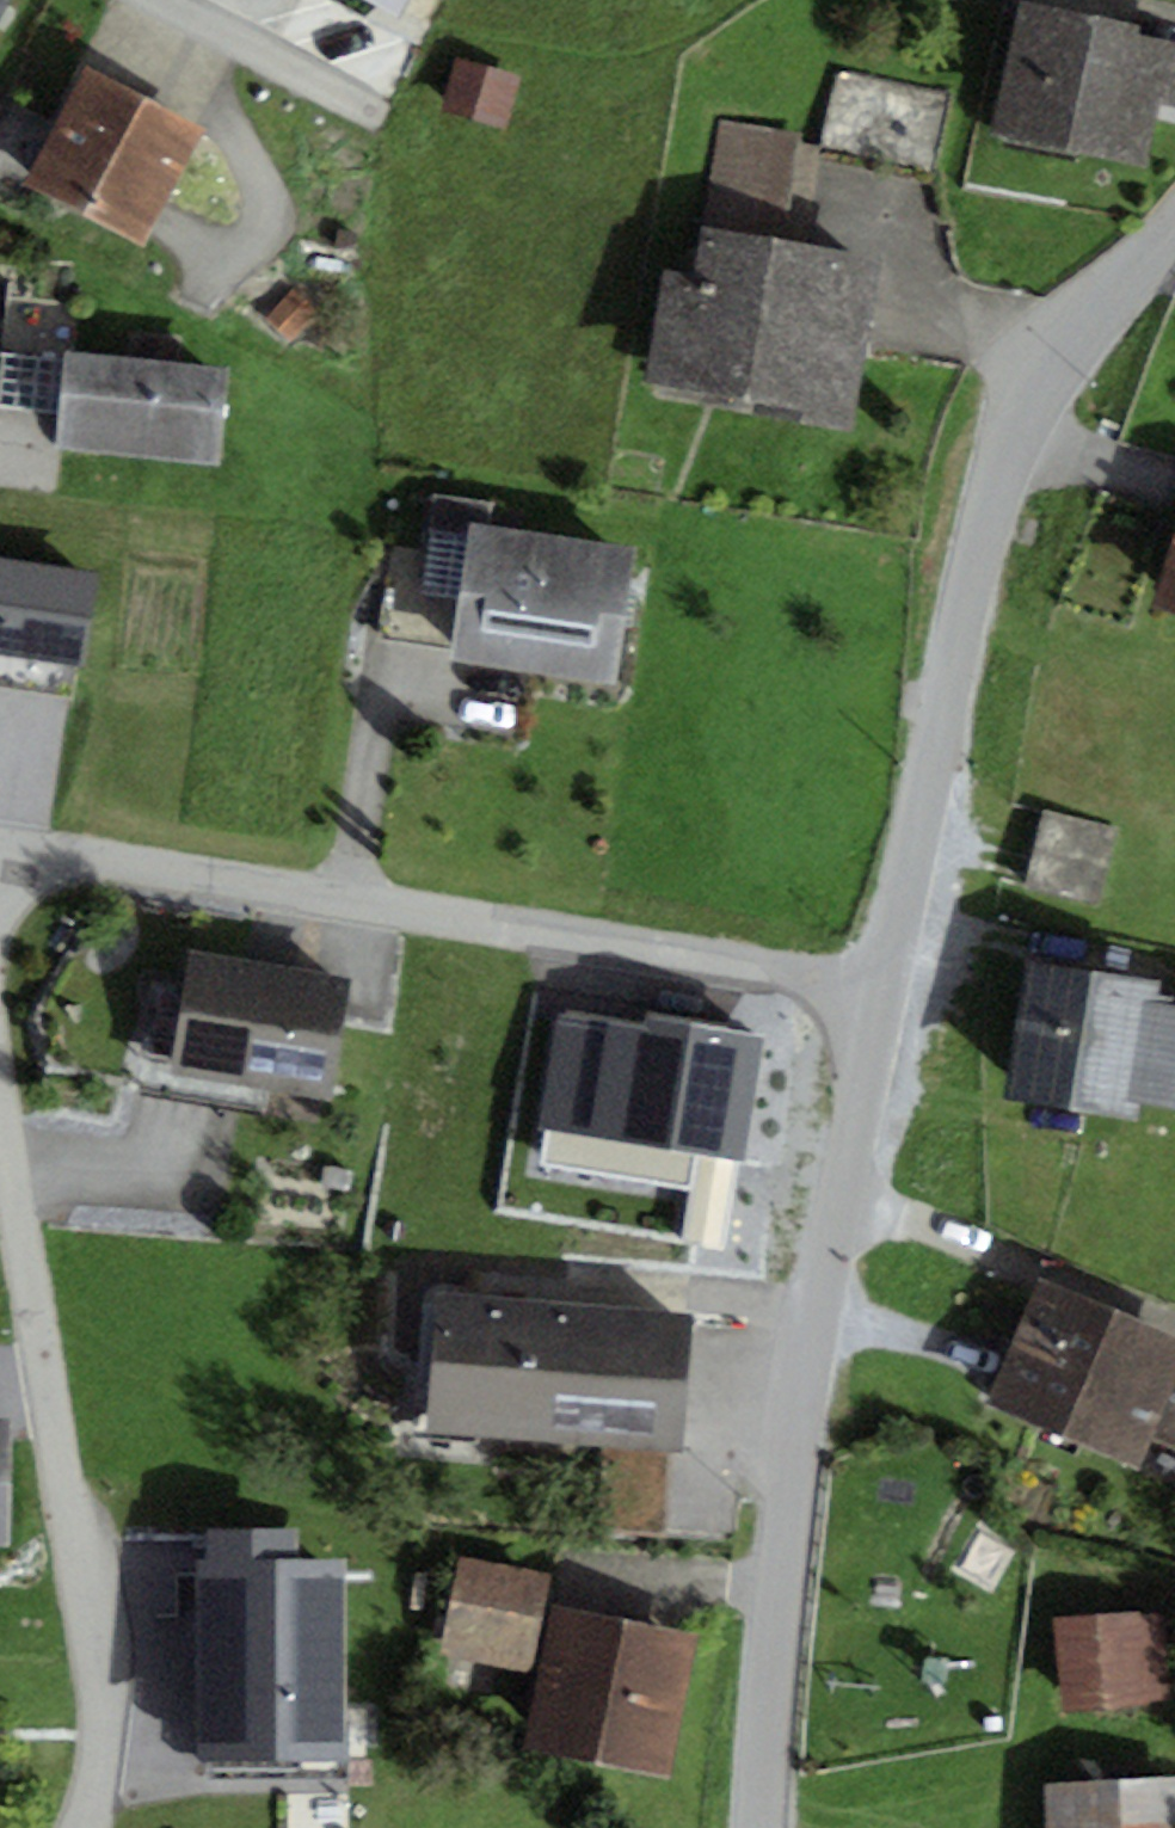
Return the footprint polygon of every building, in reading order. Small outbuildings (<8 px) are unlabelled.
[(380,25),(394,0),(337,0),(380,25)] [(1018,16),(990,139),(1130,170),(1142,116),(1173,123),(1174,112),(1174,51),(1018,16)] [(513,90),(453,67),(435,114),(495,137),(513,90)] [(187,143),(75,79),(10,192),(122,256),(187,143)] [(818,123),(719,105),(700,209),(798,225),(818,123)] [(873,268),(666,227),(634,388),(841,428),(873,268)] [(231,370),(69,358),(62,448),(224,459),(231,370)] [(1141,603),(1174,615),(1174,501),(1141,603)] [(626,558),(450,532),(432,657),(608,682),(626,558)] [(0,560),(0,651),(79,665),(95,576),(0,560)] [(1114,833),(1045,819),(1029,902),(1097,916),(1114,833)] [(341,988),(174,962),(154,1087),(321,1113),(341,988)] [(1014,974),(991,1110),(1116,1131),(1119,1116),(1174,1125),(1174,1018),(1134,1011),(1137,994),(1014,974)] [(750,1046),(557,1015),(525,1212),(718,1243),(750,1046)] [(1029,1282),(970,1415),(1117,1479),(1130,1449),(1174,1469),(1174,1346),(1029,1282)] [(677,1331),(418,1308),(406,1440),(665,1464),(677,1331)] [(291,1532),(206,1532),(206,1751),(341,1750),(340,1563),(291,1563),(291,1532)] [(544,1576),(466,1561),(450,1644),(527,1659),(544,1576)] [(688,1639),(557,1616),(534,1741),(665,1765),(688,1639)] [(1157,1624),(1046,1633),(1054,1723),(1164,1714),(1157,1624)] [(1041,1792),(1042,1827),(1174,1827),(1174,1789),(1041,1792)]
